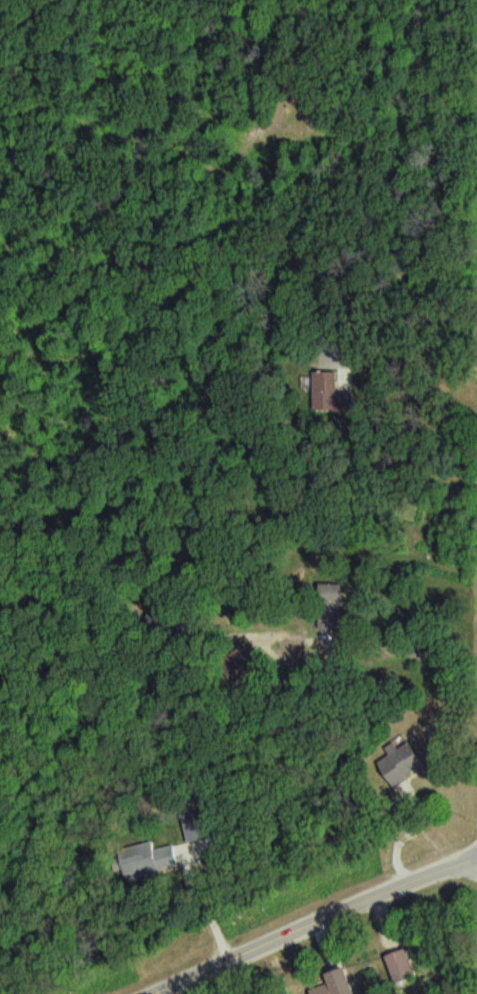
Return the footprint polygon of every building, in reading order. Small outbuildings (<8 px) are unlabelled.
[(316,409),(338,409),(338,374),(316,374),(316,409)] [(381,759),(394,786),(427,770),(414,744),(381,759)] [(183,867),(179,844),(157,848),(155,841),(123,847),(129,877),(183,867)] [(420,977),(411,948),(388,955),(397,984),(420,977)] [(320,993),(356,993),(346,966),(327,973),(332,986),(319,991),(320,993)]
